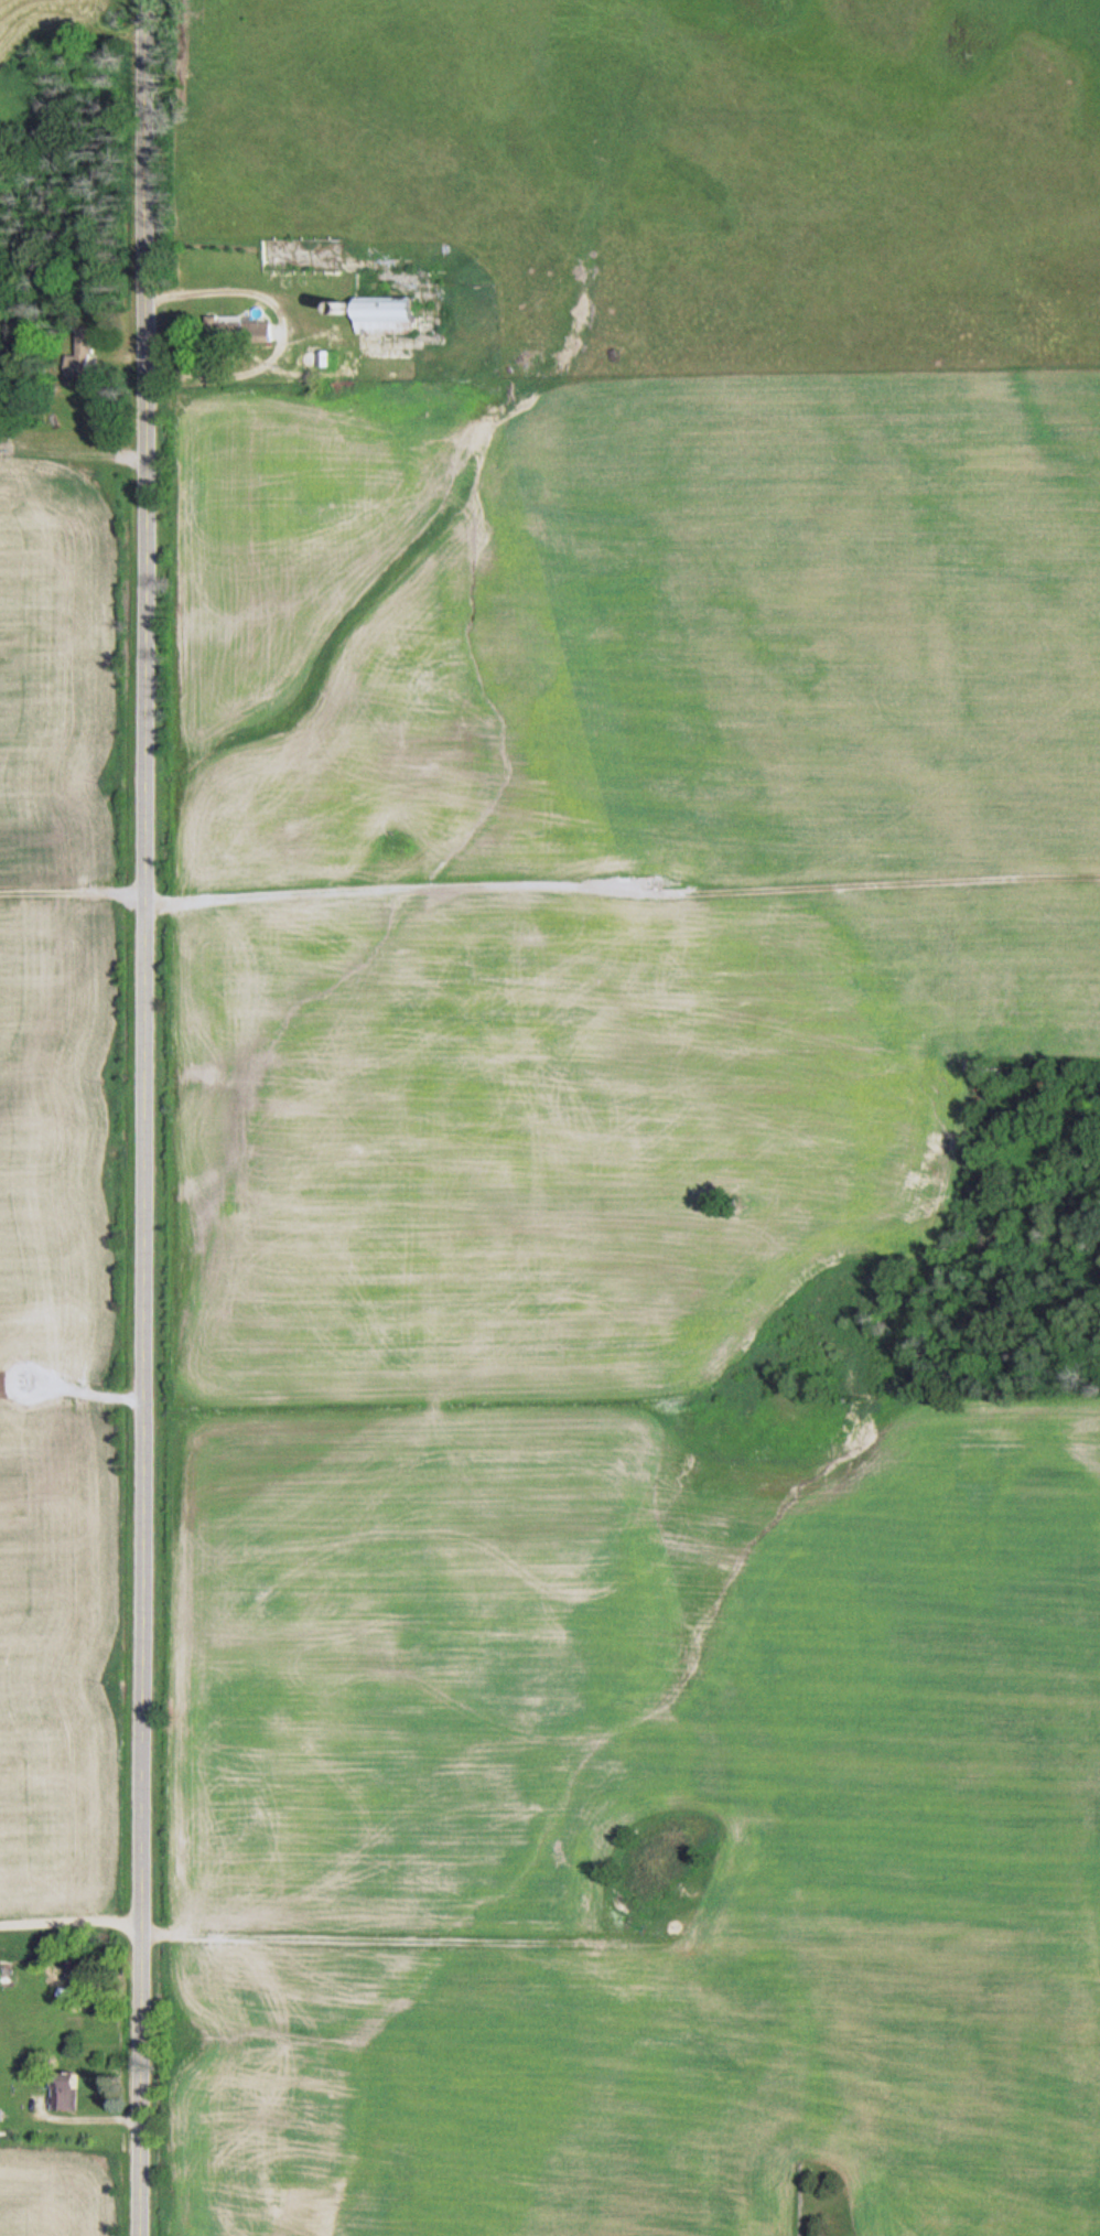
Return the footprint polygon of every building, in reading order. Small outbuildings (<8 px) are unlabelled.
[(424,333),(423,291),(450,291),(450,269),(375,270),(375,282),(386,281),(386,298),(341,298),(341,315),(360,315),(360,333),(424,333)] [(70,379),(97,379),(98,328),(81,327),(80,355),(70,354),(70,379)] [(332,351),(305,351),(305,365),(332,365),(332,351)] [(22,1982),(22,1961),(0,1961),(0,1982),(22,1982)] [(82,2088),(89,2088),(89,2071),(60,2071),(60,2109),(82,2109),(82,2088)]
